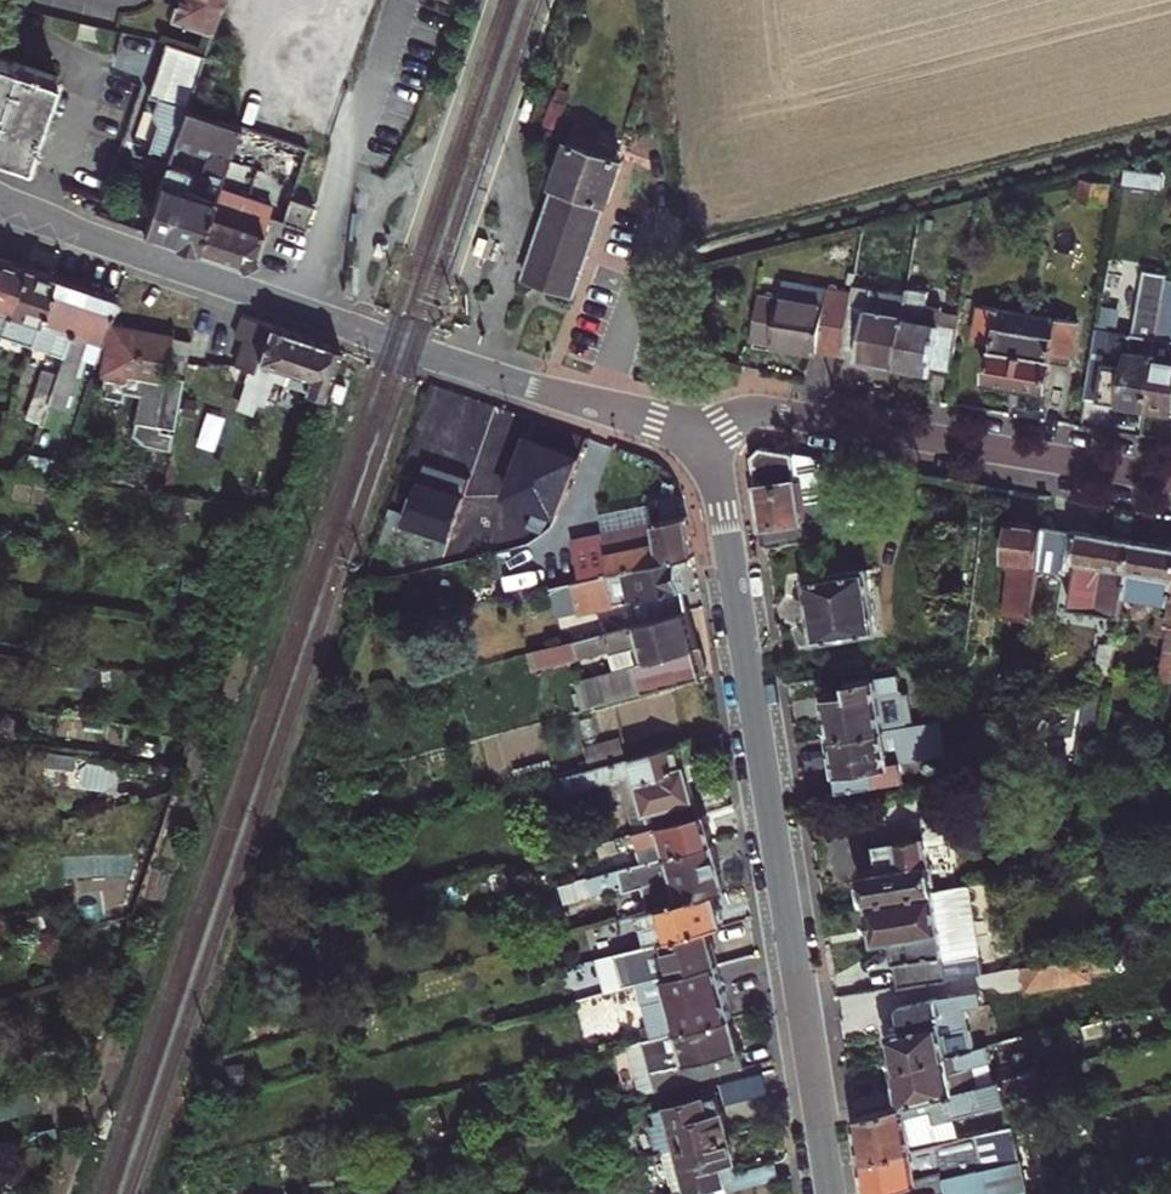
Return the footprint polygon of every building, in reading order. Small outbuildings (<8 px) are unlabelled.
[(174,18),(213,31),(223,0),(181,0),(174,18)] [(81,24),(78,40),(97,44),(100,28),(81,24)] [(147,94),(157,98),(186,107),(204,55),(166,42),(147,94)] [(29,161),(58,76),(0,56),(0,152),(29,161)] [(538,98),(529,95),(521,120),(530,123),(538,98)] [(157,127),(149,150),(169,157),(170,154),(174,155),(178,146),(208,157),(203,177),(156,160),(152,172),(162,176),(144,232),(199,251),(221,185),(241,125),(186,107),(157,98),(152,116),(157,127)] [(555,187),(524,279),(573,295),(604,204),(607,204),(621,161),(615,159),(618,149),(595,142),(592,151),(569,143),(554,187),(555,187)] [(156,160),(148,157),(144,169),(152,172),(156,160)] [(1084,180),(1081,199),(1107,204),(1110,184),(1084,180)] [(199,251),(244,265),(257,258),(275,203),(221,185),(199,251)] [(292,197),(284,221),(306,229),(315,205),(292,197)] [(911,222),(892,222),(892,232),(910,233),(911,222)] [(1,335),(24,267),(0,259),(0,335),(1,335)] [(32,345),(55,278),(24,267),(1,335),(32,345)] [(1169,279),(1169,274),(1143,271),(1132,334),(1111,331),(1099,400),(1119,403),(1146,408),(1169,279)] [(63,356),(86,288),(55,278),(32,345),(63,356)] [(1169,279),(1146,408),(1168,411),(1170,412),(1170,279),(1169,279)] [(778,297),(780,285),(762,283),(760,294),(778,297)] [(897,366),(909,295),(854,285),(853,292),(842,356),(863,360),(897,366)] [(80,358),(95,363),(118,299),(86,288),(63,356),(56,374),(46,404),(63,409),(80,358)] [(829,288),(826,306),(778,297),(760,294),(751,341),(794,348),(842,356),(853,292),(829,288)] [(927,304),(929,291),(910,288),(909,295),(897,366),(918,369),(951,375),(959,328),(924,322),(927,304)] [(924,322),(959,328),(961,314),(942,311),(943,307),(927,304),(924,322)] [(1047,391),(1051,364),(1070,367),(1078,322),(1057,319),(1055,334),(1013,326),(1015,311),(981,305),(975,338),(994,341),(987,381),(1008,385),(1047,391)] [(1015,311),(1013,326),(1055,334),(1057,319),(1015,311)] [(299,336),(245,317),(238,338),(247,342),(238,367),(248,370),(244,382),(250,384),(241,411),(253,415),(257,403),(265,405),(273,380),(283,382),(299,336)] [(112,335),(121,336),(123,328),(114,326),(112,335)] [(191,340),(123,328),(121,336),(112,335),(101,395),(121,399),(123,390),(139,394),(132,433),(142,444),(170,449),(183,378),(166,375),(166,369),(185,373),(191,340)] [(340,350),(299,336),(283,382),(324,396),(340,350)] [(26,418),(40,422),(46,404),(56,374),(43,369),(26,418)] [(198,402),(185,399),(181,415),(194,419),(198,402)] [(92,413),(98,408),(99,404),(83,400),(80,410),(92,413)] [(465,456),(517,467),(526,429),(473,417),(465,456)] [(579,459),(528,439),(507,495),(558,515),(579,459)] [(850,495),(821,498),(813,456),(760,447),(751,456),(758,503),(765,546),(850,533),(850,524),(850,499),(850,495)] [(55,474),(58,462),(28,456),(23,471),(55,474)] [(861,499),(862,481),(851,480),(850,495),(850,499),(861,499)] [(479,502),(433,485),(419,526),(466,542),(479,502)] [(185,522),(181,499),(163,501),(166,525),(185,522)] [(678,560),(694,556),(691,537),(688,517),(603,533),(604,544),(575,550),(561,552),(565,576),(569,584),(572,583),(678,560)] [(1005,616),(1032,619),(1038,568),(1043,526),(1009,522),(1004,560),(1011,560),(1005,616)] [(1083,532),(1043,526),(1038,568),(1076,574),(1071,604),(1122,613),(1122,610),(1134,541),(1083,532)] [(604,544),(603,533),(573,540),(575,550),(604,544)] [(1170,608),(1170,547),(1159,545),(1134,541),(1125,596),(1161,602),(1159,616),(1157,615),(1154,635),(1155,635),(1166,637),(1170,608)] [(687,611),(688,610),(684,590),(678,560),(572,583),(578,613),(631,602),(635,625),(687,611)] [(813,619),(817,641),(877,631),(868,570),(807,579),(810,600),(799,602),(801,609),(802,621),(813,619)] [(565,576),(550,579),(551,587),(569,584),(565,576)] [(1157,615),(1159,616),(1161,602),(1125,596),(1122,610),(1157,615)] [(1166,637),(1159,680),(1170,682),(1170,608),(1166,637)] [(635,625),(573,641),(577,658),(609,650),(615,671),(639,665),(647,692),(703,676),(696,649),(687,611),(635,625)] [(1148,680),(1159,680),(1166,637),(1155,635),(1148,680)] [(577,658),(573,641),(535,651),(539,668),(577,658)] [(702,647),(696,649),(703,676),(709,675),(704,655),(702,647)] [(581,710),(647,692),(639,665),(615,671),(573,683),(581,710)] [(901,691),(899,674),(849,681),(851,696),(826,699),(828,711),(832,737),(886,729),(881,694),(901,691)] [(907,725),(901,691),(881,694),(886,729),(907,725)] [(23,728),(8,716),(0,728),(0,729),(13,740),(23,728)] [(836,762),(840,791),(903,781),(900,762),(945,756),(939,720),(907,725),(886,729),(832,737),(836,762)] [(584,745),(586,760),(621,755),(619,740),(584,745)] [(155,743),(138,741),(135,755),(153,757),(155,743)] [(694,764),(689,744),(562,778),(566,793),(620,778),(636,834),(698,817),(691,789),(688,780),(693,778),(690,765),(694,764)] [(75,752),(49,749),(47,763),(74,767),(75,752)] [(923,816),(920,797),(871,805),(873,823),(923,816)] [(924,818),(929,844),(953,841),(958,833),(955,819),(948,814),(924,818)] [(642,864),(713,845),(709,833),(705,815),(698,817),(636,834),(642,864)] [(878,851),(881,870),(865,873),(869,901),(936,890),(929,844),(924,818),(923,816),(873,823),(878,851)] [(616,840),(598,844),(601,856),(619,851),(616,840)] [(649,911),(715,894),(725,892),(720,871),(713,845),(642,864),(589,878),(590,885),(593,896),(623,888),(624,893),(643,888),(649,911)] [(590,885),(589,878),(579,881),(581,888),(590,885)] [(875,944),(892,941),(899,988),(983,974),(970,885),(936,890),(869,901),(874,935),(875,944)] [(709,930),(724,926),(721,916),(718,906),(723,905),(722,899),(717,901),(715,894),(649,911),(639,914),(647,947),(709,930)] [(33,931),(45,928),(43,914),(30,917),(33,931)] [(615,955),(624,990),(638,986),(719,965),(714,949),(709,930),(647,947),(615,955)] [(311,950),(308,939),(293,943),(296,955),(311,950)] [(1024,967),(1028,990),(1066,984),(1065,978),(1112,970),(1109,954),(1024,967)] [(646,1041),(733,1018),(726,993),(719,965),(638,986),(649,1028),(643,1030),(646,1041)] [(903,1031),(889,1034),(895,1067),(976,1048),(966,1008),(983,1005),(980,990),(939,997),(898,1008),(901,1024),(903,1031)] [(628,1046),(642,1096),(746,1068),(741,1049),(733,1018),(646,1041),(628,1046)] [(1084,1025),(1086,1038),(1104,1034),(1101,1021),(1084,1025)] [(976,1048),(895,1067),(898,1087),(902,1105),(979,1086),(974,1066),(993,1062),(989,1044),(976,1048)] [(242,1064),(227,1065),(228,1083),(244,1082),(242,1064)] [(902,1105),(855,1117),(858,1137),(862,1162),(922,1148),(919,1129),(937,1124),(938,1121),(955,1117),(1009,1103),(1007,1098),(1044,1088),(1039,1070),(979,1086),(902,1105)] [(766,1082),(764,1073),(722,1084),(727,1105),(769,1094),(766,1082)] [(719,1097),(713,1099),(717,1115),(723,1114),(721,1108),(719,1097)] [(665,1153),(730,1136),(724,1113),(723,1114),(717,1115),(713,1099),(654,1111),(665,1153)] [(937,1124),(919,1129),(922,1148),(960,1139),(955,1117),(938,1121),(937,1124)] [(944,1178),(948,1193),(1015,1193),(1029,1191),(1015,1126),(960,1139),(922,1148),(862,1162),(866,1188),(867,1193),(872,1193),(944,1178)] [(665,1153),(675,1193),(669,1193),(724,1193),(780,1180),(776,1163),(737,1173),(738,1176),(732,1178),(728,1161),(734,1159),(730,1136),(665,1153)] [(734,1159),(728,1161),(732,1178),(738,1176),(737,1173),(736,1166),(734,1159)]
